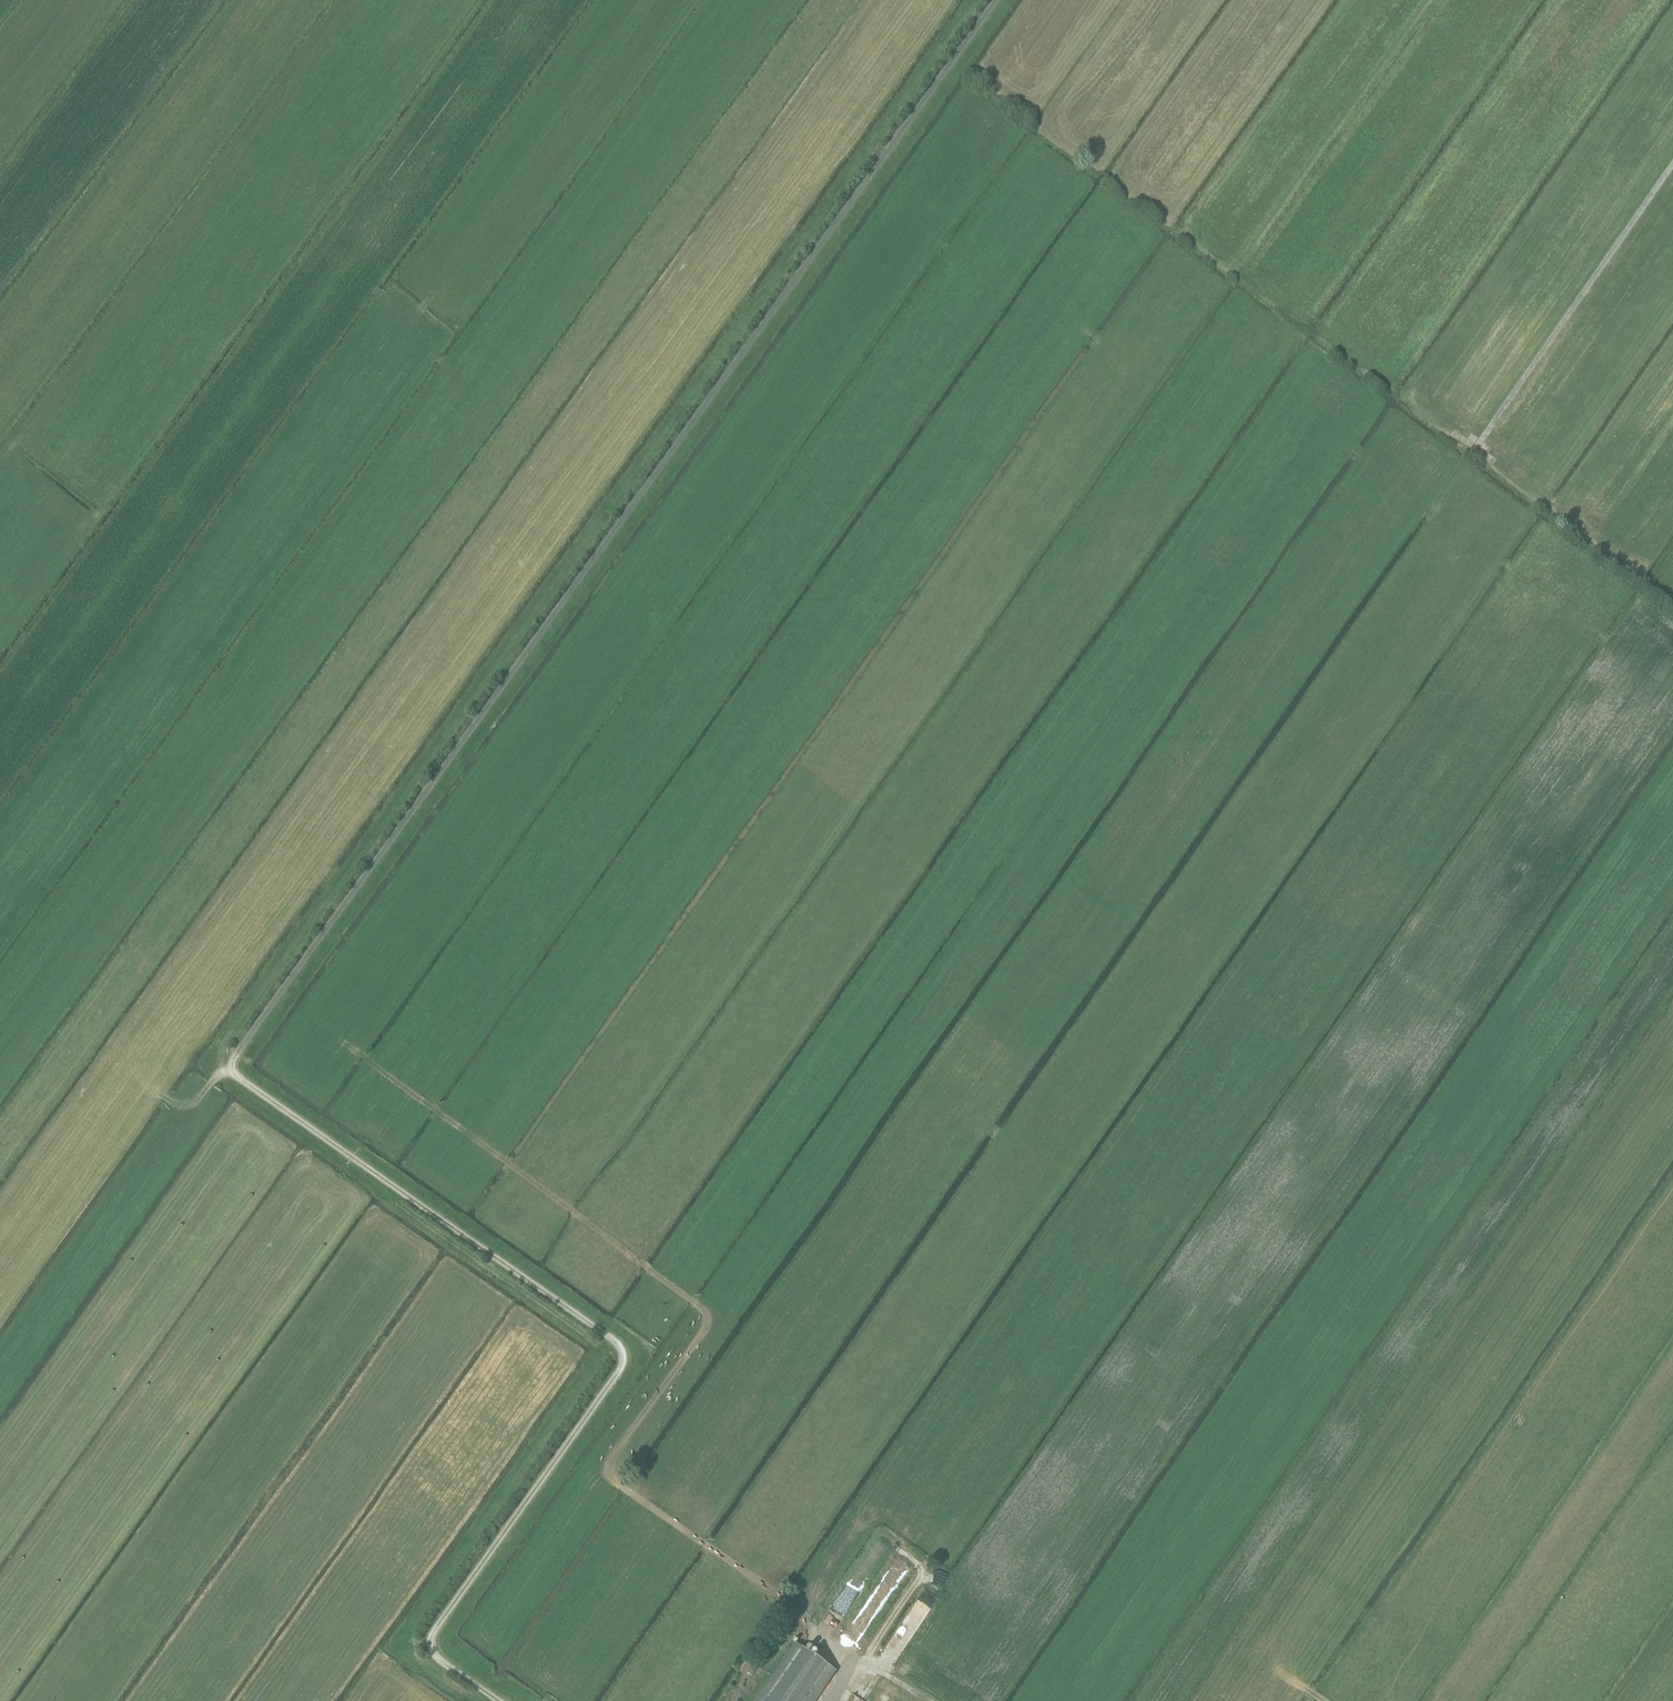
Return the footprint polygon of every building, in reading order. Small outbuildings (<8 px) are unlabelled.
[(757,1700),(815,1700),(836,1671),(796,1644),(757,1700)]
